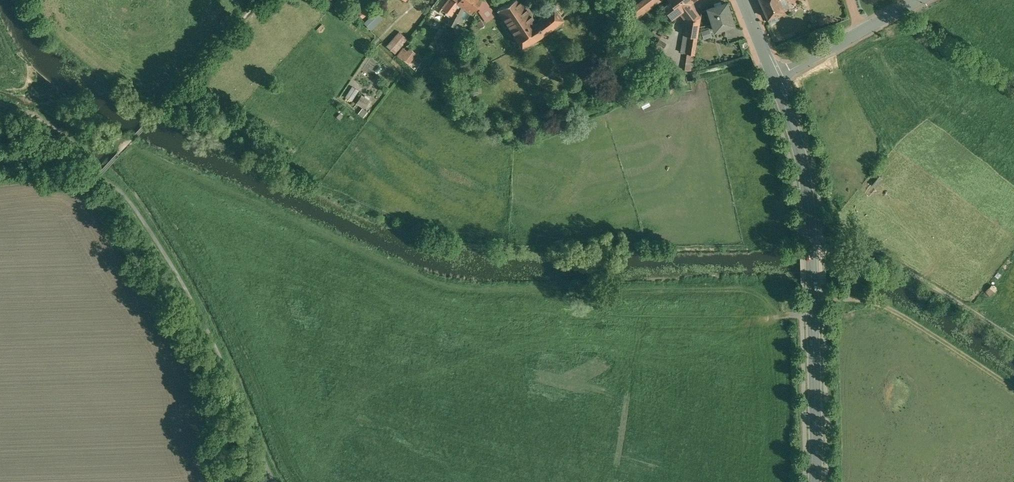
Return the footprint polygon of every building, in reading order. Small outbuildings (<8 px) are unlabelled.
[(442,7),(447,11),(452,15),(457,6),(455,5),(459,0),(448,0),(442,7)] [(455,5),(457,6),(452,15),(448,22),(455,26),(464,8),(472,13),(481,0),(459,0),(455,5)] [(524,0),(511,0),(498,9),(522,46),(563,17),(554,6),(538,18),(535,17),(524,0)] [(632,9),(638,19),(664,0),(644,0),(632,9)] [(675,5),(680,11),(694,0),(672,0),(675,5)] [(735,25),(727,0),(706,7),(713,32),(735,25)] [(768,18),(770,23),(778,19),(776,14),(784,11),(779,0),(760,0),(768,18)] [(697,12),(690,3),(680,11),(686,19),(697,12)] [(672,17),(680,11),(675,5),(667,11),(672,17)] [(487,18),(481,8),(476,12),(483,21),(487,18)] [(376,11),(364,23),(367,26),(379,15),(376,11)] [(684,70),(692,70),(699,17),(700,16),(697,12),(686,19),(684,34),(689,34),(684,70)] [(400,32),(387,46),(396,53),(402,45),(407,38),(400,32)] [(407,53),(403,49),(398,55),(408,64),(414,56),(408,51),(407,53)] [(362,95),(357,104),(365,109),(371,100),(362,95)]
